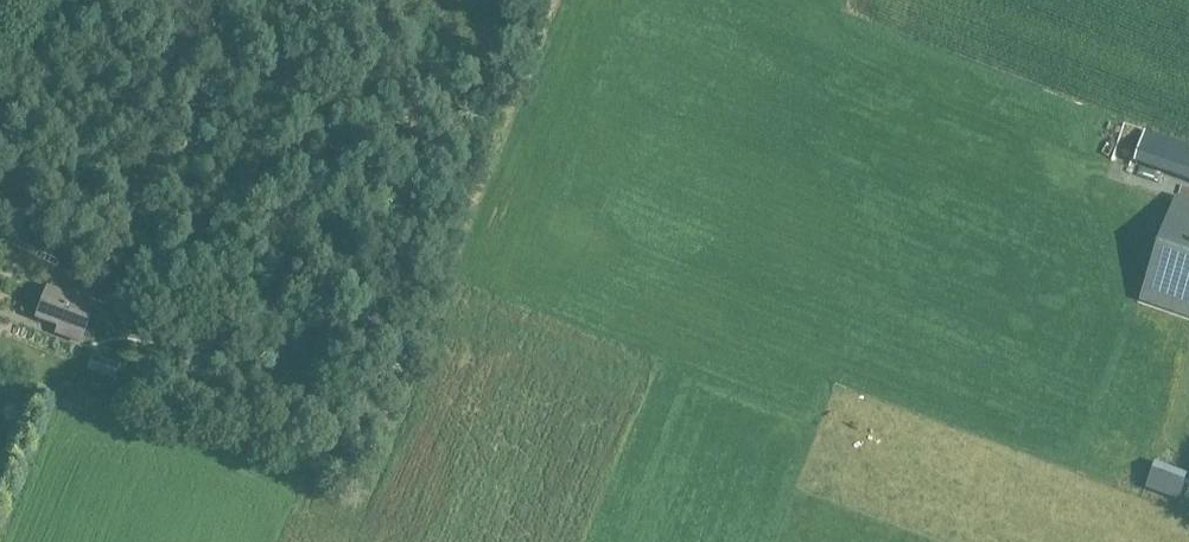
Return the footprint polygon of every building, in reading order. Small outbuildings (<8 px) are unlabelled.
[(1180,166),(1188,169),(1188,142),(1187,142),(1180,166)] [(1179,199),(1143,300),(1188,316),(1188,202),(1179,199)] [(36,319),(60,328),(60,329),(80,336),(91,307),(47,291),(36,319)]
